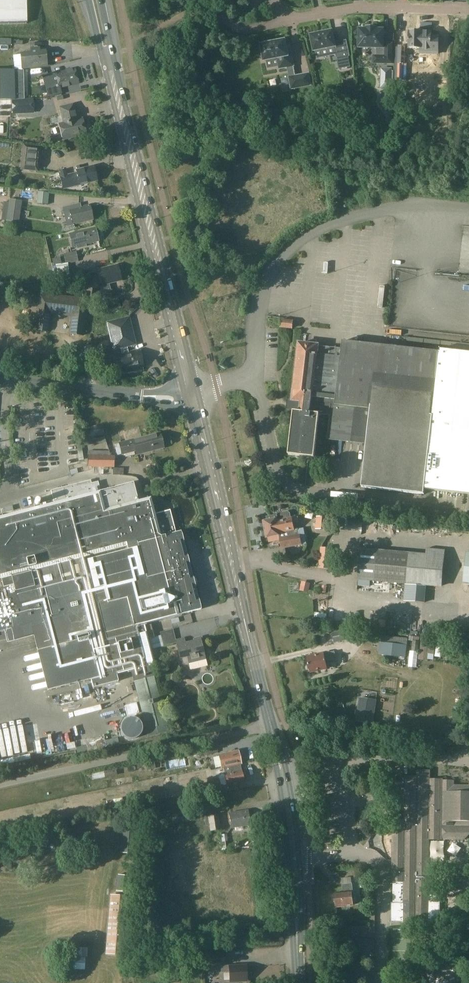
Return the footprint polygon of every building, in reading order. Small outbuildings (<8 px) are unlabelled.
[(27,23),(26,0),(0,0),(0,24),(27,23)] [(385,44),(385,45),(383,45),(384,30),(376,30),(376,28),(367,28),(367,30),(359,30),(359,48),(377,48),(376,54),(382,55),(382,64),(392,64),(392,44),(385,44)] [(418,50),(437,50),(438,34),(430,34),(430,30),(420,30),(420,29),(410,29),(410,30),(408,30),(407,47),(418,47),(418,50)] [(319,34),(311,36),(314,51),(315,51),(335,47),(336,55),(339,69),(350,67),(348,57),(349,57),(346,41),(334,43),(332,31),(324,33),(318,34),(319,34)] [(270,44),(261,45),(264,61),(278,59),(280,69),(287,67),(289,78),(295,77),(293,66),(290,52),(289,53),(288,49),(286,49),(285,41),(278,42),(277,41),(270,42),(270,44)] [(397,46),(394,46),(393,62),(403,63),(404,45),(397,45),(397,46)] [(21,69),(47,66),(45,52),(39,52),(39,48),(30,49),(31,53),(20,54),(21,69)] [(48,78),(43,79),(48,97),(61,94),(59,89),(79,84),(75,68),(54,73),(55,74),(51,75),(51,74),(47,75),(48,78)] [(0,71),(0,101),(15,100),(14,70),(0,71)] [(23,71),(15,71),(16,86),(16,96),(24,96),(23,86),(23,71)] [(289,78),(291,89),(299,88),(297,76),(295,77),(289,78)] [(353,84),(344,86),(345,92),(346,92),(354,90),(353,84)] [(33,99),(12,101),(12,115),(34,114),(33,99)] [(60,108),(64,124),(59,125),(63,140),(85,135),(82,119),(76,121),(72,105),(60,108)] [(38,172),(41,147),(23,145),(20,170),(38,172)] [(77,171),(75,172),(67,174),(66,169),(58,171),(63,189),(96,181),(93,167),(81,170),(80,166),(76,167),(77,171)] [(8,203),(6,221),(14,222),(16,207),(20,208),(22,201),(9,199),(8,203)] [(79,205),(62,209),(67,226),(92,219),(89,205),(80,208),(79,205)] [(403,227),(403,237),(414,238),(415,227),(403,227)] [(96,231),(95,229),(69,236),(72,248),(76,247),(77,249),(85,247),(85,245),(98,242),(97,236),(99,235),(98,231),(96,231)] [(77,260),(75,252),(63,255),(65,263),(77,260)] [(93,290),(92,298),(110,300),(111,292),(110,292),(109,288),(108,285),(114,283),(113,282),(120,281),(120,282),(121,282),(119,274),(122,274),(120,267),(118,267),(117,266),(96,271),(98,279),(101,279),(103,285),(100,286),(101,291),(93,290)] [(84,270),(77,272),(80,282),(86,280),(84,270)] [(38,293),(33,331),(48,333),(50,315),(71,317),(69,335),(82,337),(87,299),(38,293)] [(120,310),(118,303),(101,307),(102,314),(120,310)] [(128,354),(126,348),(136,345),(129,317),(105,323),(112,351),(120,349),(122,356),(119,356),(123,372),(143,368),(139,351),(128,354)] [(281,319),(279,328),(291,329),(292,320),(281,319)] [(107,341),(102,342),(90,344),(93,355),(109,351),(107,341)] [(292,411),(287,455),(314,458),(318,414),(329,415),(327,438),(366,442),(361,487),(423,495),(424,490),(468,495),(468,353),(440,350),(440,352),(342,342),(341,349),(318,347),(318,346),(298,343),(292,400),(289,400),(288,410),(292,411)] [(93,355),(90,344),(84,346),(86,356),(93,355)] [(102,426),(78,429),(80,439),(103,436),(102,426)] [(159,434),(114,446),(117,456),(120,455),(120,456),(135,452),(136,455),(163,448),(159,434)] [(114,456),(87,456),(87,467),(114,468),(114,456)] [(54,503),(0,517),(0,632),(3,631),(36,623),(38,635),(53,689),(96,678),(98,687),(124,680),(122,672),(130,669),(150,664),(153,664),(146,639),(145,635),(143,627),(142,624),(201,610),(181,531),(175,533),(160,537),(155,514),(150,498),(138,501),(133,483),(100,491),(97,482),(91,484),(90,481),(50,491),(54,503)] [(170,510),(155,514),(160,537),(175,533),(170,510)] [(281,521),(277,522),(279,536),(280,536),(282,548),(300,544),(298,535),(295,535),(293,525),(299,524),(298,518),(291,519),(290,513),(288,512),(282,513),(280,516),(281,521)] [(316,517),(316,530),(328,530),(329,518),(316,517)] [(276,519),(264,521),(267,538),(279,536),(277,522),(276,519)] [(330,562),(332,549),(320,548),(319,569),(330,570),(330,562)] [(372,582),(375,551),(359,549),(357,581),(358,581),(365,581),(372,582)] [(280,556),(281,563),(288,564),(291,561),(286,555),(280,556)] [(302,582),(300,591),(308,593),(310,584),(302,582)] [(405,584),(404,601),(424,603),(426,586),(411,585),(406,584),(405,584)] [(145,635),(146,639),(154,637),(150,625),(143,627),(145,635)] [(347,642),(344,628),(330,631),(333,645),(347,642)] [(381,637),(380,642),(406,645),(406,640),(381,637)] [(429,638),(421,637),(418,660),(427,661),(429,638)] [(189,664),(204,660),(199,640),(184,644),(183,640),(176,642),(180,658),(187,656),(189,664)] [(406,645),(380,642),(379,642),(378,653),(379,653),(405,656),(406,656),(407,645),(406,645)] [(34,651),(21,655),(23,660),(36,656),(34,651)] [(334,652),(324,654),(324,653),(306,657),(310,674),(327,670),(326,662),(336,659),(334,652)] [(168,731),(150,664),(130,669),(147,737),(168,731)] [(136,704),(124,707),(126,716),(138,714),(136,704)] [(369,729),(372,706),(356,704),(353,726),(369,729)] [(121,725),(120,729),(121,732),(123,736),(125,738),(129,739),(133,739),(136,738),(139,736),(141,732),(142,729),(141,725),(139,722),(136,719),(133,718),(129,718),(125,719),(123,722),(121,725)] [(87,732),(73,733),(73,743),(88,742),(87,732)] [(59,750),(58,735),(48,736),(50,751),(59,750)] [(217,756),(218,757),(212,758),(215,769),(220,768),(221,769),(222,769),(239,765),(240,764),(237,751),(217,756)] [(154,762),(145,764),(146,771),(155,769),(154,762)] [(239,765),(222,769),(224,776),(226,786),(243,782),(241,772),(239,765)] [(391,922),(402,922),(402,923),(430,923),(440,923),(440,902),(429,902),(429,880),(433,880),(433,875),(429,875),(430,839),(463,840),(468,835),(468,786),(454,785),(454,781),(443,780),(443,779),(430,779),(430,770),(416,770),(416,776),(404,776),(398,776),(398,789),(404,789),(404,820),(392,820),(391,883),(393,883),(393,903),(391,903),(391,922)] [(103,771),(91,773),(92,779),(104,777),(103,771)] [(227,794),(244,790),(243,785),(226,789),(227,794)] [(198,802),(189,798),(186,806),(196,810),(198,802)] [(150,821),(158,821),(157,804),(148,805),(149,817),(150,821)] [(249,826),(247,811),(228,814),(230,829),(249,826)] [(177,814),(177,815),(178,823),(191,821),(190,813),(177,814)] [(218,815),(207,817),(204,817),(205,827),(209,826),(210,832),(220,830),(218,815)] [(40,834),(42,841),(53,838),(51,831),(40,834)] [(69,854),(89,849),(87,839),(66,844),(69,854)] [(24,853),(29,852),(28,847),(10,852),(11,856),(24,853)] [(26,863),(24,853),(11,856),(13,865),(26,863)] [(352,867),(353,877),(360,876),(359,866),(352,867)] [(117,875),(115,891),(128,893),(130,876),(117,875)] [(342,886),(343,894),(335,895),(336,907),(353,906),(351,888),(352,888),(352,885),(342,886)] [(123,956),(124,946),(128,896),(109,895),(104,954),(123,956)] [(158,925),(149,926),(149,934),(158,934),(158,925)] [(225,964),(224,953),(210,953),(210,954),(211,964),(211,965),(225,964)] [(82,958),(68,957),(67,957),(67,968),(82,969),(82,958)] [(228,966),(220,966),(220,973),(229,973),(229,981),(246,981),(246,967),(228,967),(228,966)]
